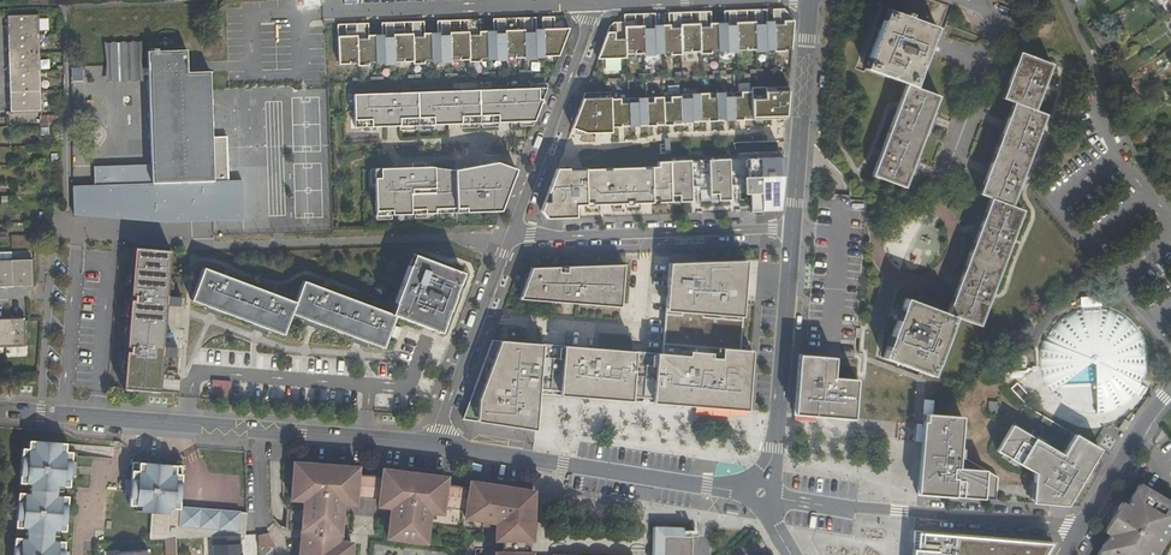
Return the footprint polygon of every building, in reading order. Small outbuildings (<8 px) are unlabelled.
[(929,0),(910,0),(907,6),(903,16),(887,11),(865,69),(906,85),(872,176),(904,188),(910,171),(929,122),(938,97),(914,88),(928,51),(937,28),(940,29),(948,7),(929,0)] [(1075,2),(1081,19),(1093,11),(1086,0),(1078,0),(1075,2)] [(781,24),(781,21),(781,9),(771,9),(771,21),(772,24),(781,24)] [(745,10),(734,11),(734,26),(735,51),(754,50),(753,25),(753,22),(745,22),(745,10)] [(764,10),(752,10),(753,22),(753,25),(763,25),(763,22),(765,22),(764,10)] [(734,11),(722,11),(723,23),(724,23),(724,26),(734,26),(734,11)] [(709,24),(709,12),(697,12),(697,24),(698,27),(708,27),(708,24),(709,24)] [(666,14),(667,26),(668,26),(668,29),(679,28),(678,13),(666,14)] [(679,28),(680,53),(699,53),(698,27),(697,24),(690,25),(689,13),(678,13),(679,28)] [(653,14),(641,15),(642,27),(642,30),(652,29),(652,26),(654,26),(653,14)] [(38,15),(6,16),(7,25),(7,36),(38,35),(38,15)] [(624,39),(625,56),(643,55),(642,30),(642,27),(634,27),(634,15),(623,15),(623,23),(624,39)] [(553,18),(542,18),(542,30),(542,33),(551,33),(551,29),(553,29),(553,18)] [(1092,27),(1100,22),(1098,18),(1084,26),(1086,31),(1092,27)] [(505,19),(492,20),(492,31),(494,31),(494,34),(505,34),(505,19)] [(515,34),(505,34),(506,59),(524,58),(524,33),(523,19),(514,19),(515,34)] [(534,19),(523,19),(524,33),(533,33),(533,30),(535,30),(534,19)] [(449,35),(450,61),(469,60),(468,35),(468,20),(459,20),(460,35),(449,35)] [(479,20),(468,20),(468,35),(478,35),(478,31),(479,31),(479,20)] [(781,24),(772,24),(772,50),(773,51),(784,51),(784,49),(789,49),(791,20),(781,21),(781,24)] [(423,21),(411,22),(412,36),(422,36),(422,33),(424,33),(423,21)] [(436,21),(437,33),(439,33),(439,36),(449,35),(448,21),(436,21)] [(754,50),(754,52),(764,52),(764,50),(772,50),(772,24),(771,21),(765,22),(763,22),(763,25),(753,25),(754,50)] [(393,22),(381,22),(381,40),(383,40),(383,37),(393,37),(393,22)] [(404,37),(393,37),(394,63),(413,62),(412,36),(411,22),(404,22),(404,37)] [(356,38),(356,23),(345,23),(346,36),(338,36),(338,64),(357,64),(356,38)] [(356,23),(356,38),(367,38),(367,41),(368,41),(368,23),(356,23)] [(615,23),(616,40),(624,39),(623,23),(615,23)] [(723,23),(716,24),(717,52),(725,52),(725,53),(735,53),(735,51),(734,26),(724,26),(724,23),(723,23)] [(699,53),(699,55),(709,54),(709,52),(717,52),(716,24),(709,24),(708,24),(708,27),(698,27),(699,53)] [(643,55),(643,57),(654,57),(654,55),(661,55),(660,26),(654,26),(652,26),(652,29),(642,30),(643,55)] [(667,26),(660,26),(661,55),(669,54),(669,56),(680,55),(680,53),(679,28),(668,29),(668,26),(667,26)] [(1098,41),(1092,27),(1086,31),(1092,45),(1098,41)] [(542,33),(543,57),(559,57),(568,31),(560,31),(560,29),(553,29),(551,29),(551,33),(542,33)] [(533,33),(524,33),(524,58),(524,61),(535,60),(535,59),(543,58),(543,57),(542,33),(542,30),(535,30),(533,30),(533,33)] [(469,60),(469,62),(479,62),(479,60),(487,60),(486,31),(479,31),(478,31),(478,35),(468,35),(469,60)] [(486,31),(487,60),(495,60),(495,62),(506,61),(506,59),(505,34),(494,34),(494,31),(492,31),(486,31)] [(424,62),(431,62),(430,33),(424,33),(422,33),(422,36),(412,36),(413,62),(413,64),(424,64),(424,62)] [(439,36),(439,33),(437,33),(430,33),(431,62),(439,62),(439,63),(450,63),(450,61),(449,35),(439,36)] [(606,33),(597,61),(625,59),(625,56),(624,39),(616,40),(614,40),(614,33),(606,33)] [(38,35),(7,36),(7,47),(8,55),(39,54),(38,35)] [(381,40),(375,40),(375,64),(384,63),(384,65),(394,65),(394,63),(393,37),(383,37),(383,40),(381,40)] [(367,38),(356,38),(357,64),(357,66),(368,65),(368,64),(375,64),(375,40),(368,41),(367,41),(367,38)] [(137,77),(136,75),(136,67),(135,44),(108,45),(108,78),(137,77)] [(147,67),(147,75),(150,184),(210,182),(209,138),(208,70),(185,71),(185,50),(147,51),(147,67)] [(918,304),(906,299),(883,358),(932,377),(955,317),(979,326),(1022,211),(1012,207),(1046,114),(1035,110),(1051,65),(1019,53),(1010,78),(1002,99),(1013,103),(1004,125),(985,176),(978,194),(990,199),(977,234),(956,288),(947,314),(918,304)] [(39,54),(8,55),(8,64),(8,74),(40,73),(39,54)] [(40,73),(8,74),(9,82),(9,92),(40,91),(40,73)] [(353,95),(354,128),(534,122),(547,88),(353,95)] [(584,93),(571,129),(585,134),(611,133),(610,128),(682,126),(682,123),(785,120),(786,104),(787,88),(755,89),(756,93),(685,95),(685,98),(609,100),(609,93),(584,93)] [(41,110),(40,91),(9,92),(9,102),(10,111),(41,110)] [(209,138),(210,182),(227,181),(225,137),(209,138)] [(782,159),(669,163),(670,204),(691,203),(691,180),(696,180),(696,189),(700,189),(700,203),(730,202),(729,179),(734,179),(735,188),(738,188),(739,201),(748,201),(749,213),(765,213),(772,212),(771,187),(780,187),(782,159)] [(373,169),(375,216),(499,213),(499,201),(504,200),(515,171),(496,163),(454,171),(430,168),(373,169)] [(541,211),(547,219),(576,218),(575,206),(600,205),(600,202),(612,202),(612,205),(640,204),(640,200),(658,200),(658,204),(670,204),(669,163),(657,163),(658,167),(650,168),(650,169),(642,169),(642,168),(610,169),(610,170),(602,170),(602,169),(584,170),(584,168),(556,169),(541,211)] [(1166,170),(1162,164),(1156,168),(1160,174),(1166,170)] [(780,187),(771,187),(772,212),(778,212),(780,187)] [(168,257),(131,255),(128,302),(132,302),(132,307),(128,307),(125,353),(129,354),(128,359),(124,359),(122,396),(158,399),(160,362),(173,363),(174,354),(161,353),(164,311),(177,312),(177,303),(165,302),(168,257)] [(295,304),(204,269),(192,301),(210,308),(270,331),(283,336),(291,314),(306,320),(370,344),(383,349),(395,317),(418,325),(440,334),(463,275),(413,256),(390,314),(303,282),(295,304)] [(30,259),(12,260),(13,287),(23,287),(31,287),(30,259)] [(0,260),(0,287),(5,287),(13,287),(12,260),(0,260)] [(619,350),(492,340),(463,418),(535,429),(538,393),(746,410),(750,350),(739,349),(746,261),(669,264),(662,354),(661,365),(618,361),(619,350)] [(624,265),(532,268),(520,299),(616,307),(618,284),(622,284),(624,265)] [(1078,312),(1069,316),(1062,320),(1057,324),(1051,331),(1046,337),(1043,347),(1041,356),(1040,364),(1042,377),(1046,387),(1052,396),(1058,402),(1066,408),(1073,412),(1082,414),(1091,416),(1101,415),(1110,413),(1118,409),(1126,403),(1132,398),(1138,389),(1143,380),(1146,367),(1146,361),(1145,353),(1144,348),(1140,339),(1137,333),(1132,326),(1125,321),(1119,317),(1113,314),(1104,311),(1093,310),(1088,310),(1078,312)] [(23,346),(22,318),(13,318),(4,319),(5,347),(23,346)] [(1023,342),(1000,343),(1002,369),(1035,367),(1034,353),(1024,354),(1023,342)] [(662,354),(619,350),(618,361),(661,365),(662,354)] [(835,360),(798,357),(797,373),(795,404),(794,417),(811,418),(844,421),(854,422),(857,381),(834,380),(835,360)] [(212,381),(211,396),(231,398),(232,382),(212,381)] [(1018,382),(1012,388),(1026,403),(1032,397),(1018,382)] [(926,400),(925,414),(928,413),(934,414),(935,400),(926,400)] [(927,421),(924,421),(922,448),(919,483),(918,493),(932,494),(958,496),(986,498),(996,499),(998,476),(968,458),(960,457),(963,416),(934,414),(928,413),(927,421)] [(1063,454),(1013,424),(998,450),(1035,472),(1033,502),(1051,504),(1068,505),(1101,448),(1075,433),(1063,454)] [(67,444),(29,440),(28,449),(22,448),(19,484),(31,485),(30,494),(19,493),(15,528),(27,529),(26,539),(15,538),(13,554),(64,554),(65,542),(54,542),(55,532),(66,533),(69,497),(58,497),(59,487),(69,488),(72,452),(66,452),(67,444)] [(151,513),(149,540),(203,537),(246,535),(246,514),(179,508),(183,467),(132,462),(129,506),(140,507),(140,513),(151,513)] [(366,475),(357,474),(357,468),(335,466),(335,472),(316,471),(316,465),(293,464),(291,499),(304,500),(309,500),(308,509),(303,509),(300,554),(351,554),(352,541),(339,541),(335,541),(336,532),(340,532),(340,530),(337,530),(337,521),(340,521),(341,511),(336,511),(337,502),(341,502),(355,504),(355,489),(364,490),(366,475)] [(391,538),(410,540),(412,478),(409,477),(409,474),(383,470),(382,478),(374,477),(371,491),(380,492),(378,506),(391,507),(397,508),(395,518),(390,517),(389,527),(392,527),(391,538)] [(371,491),(374,477),(366,475),(364,490),(371,491)] [(412,478),(410,540),(421,542),(423,532),(426,533),(427,522),(423,522),(424,512),(429,513),(441,515),(443,499),(467,502),(465,518),(497,522),(496,540),(505,540),(524,540),(532,541),(533,491),(470,482),(469,488),(445,485),(446,479),(425,476),(424,479),(412,478)] [(1170,534),(1165,530),(1169,523),(1170,524),(1170,504),(1139,485),(1130,500),(1134,502),(1131,509),(1126,506),(1121,503),(1116,511),(1119,513),(1111,527),(1108,525),(1103,533),(1109,536),(1113,539),(1109,546),(1105,543),(1098,554),(1157,554),(1170,534)] [(1134,502),(1130,500),(1126,506),(1131,509),(1134,502)] [(1112,518),(1108,525),(1111,527),(1119,513),(1116,511),(1112,518)] [(655,528),(654,536),(672,537),(673,529),(655,528)] [(654,554),(691,554),(691,538),(683,537),(683,530),(684,529),(673,529),(672,537),(654,536),(654,554)] [(915,530),(913,554),(1041,554),(1049,541),(915,530)] [(271,531),(258,532),(258,544),(271,544),(271,531)] [(505,540),(505,554),(523,554),(524,540),(505,540)]
